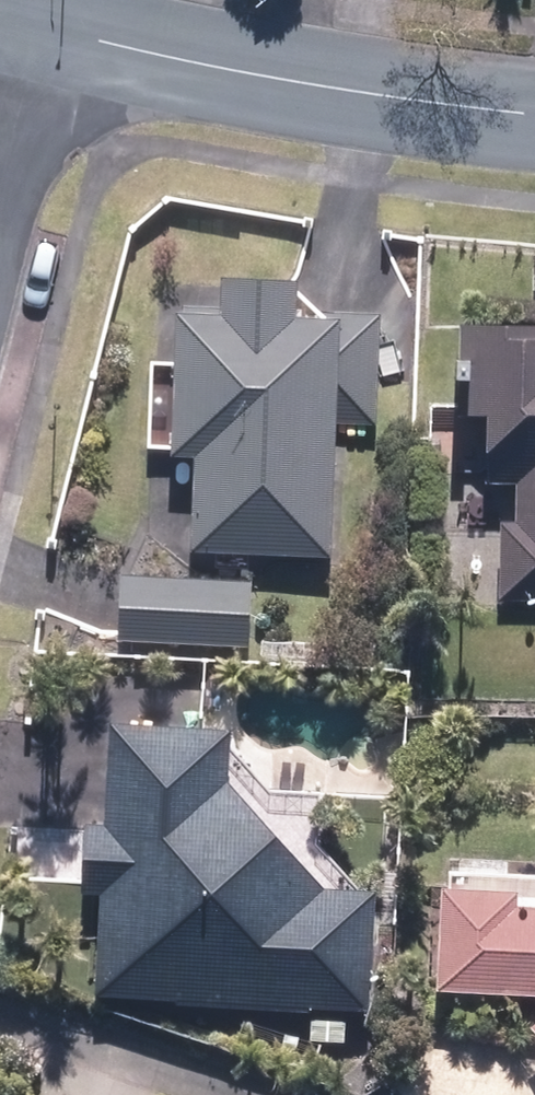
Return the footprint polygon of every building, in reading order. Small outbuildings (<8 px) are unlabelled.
[(375,431),(380,325),(304,321),(306,279),(227,275),(225,317),(175,315),(168,456),(196,458),(191,555),(331,562),(337,429),(375,431)] [(462,323),(460,382),(468,382),(466,416),(489,417),(488,460),(504,460),(503,482),(515,483),(514,519),(502,519),(499,599),(534,601),(534,326),(462,323)] [(256,579),(116,573),(115,611),(254,617),(256,579)] [(326,889),(237,776),(240,725),(120,717),(113,823),(85,821),(80,899),(108,901),(101,998),(369,1016),(378,893),(326,889)] [(442,884),(439,988),(534,991),(534,887),(442,884)]
